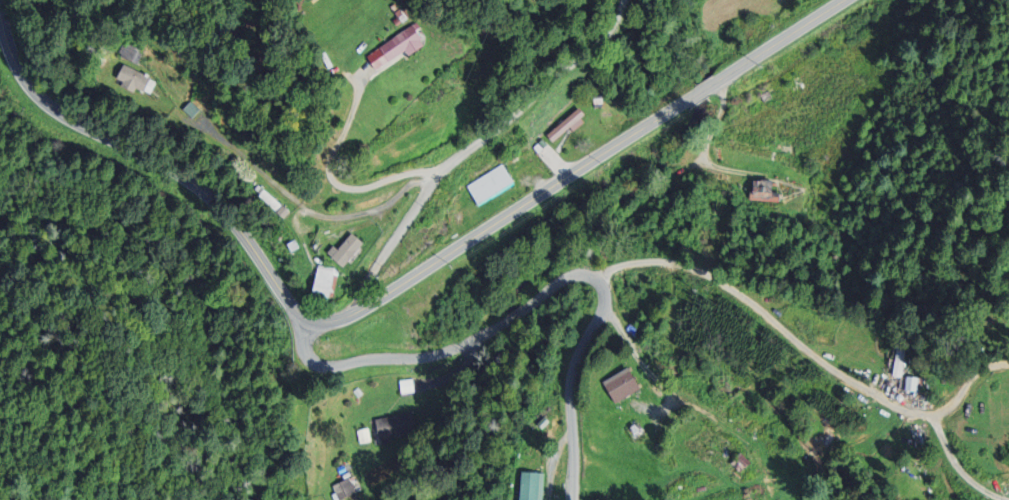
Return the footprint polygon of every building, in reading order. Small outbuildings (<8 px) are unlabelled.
[(376,72),(407,54),(409,56),(426,46),(416,28),(367,56),(376,72)] [(139,64),(144,52),(128,46),(123,58),(139,64)] [(160,82),(127,68),(120,83),(153,98),(160,82)] [(540,134),(547,144),(580,119),(573,110),(540,134)] [(508,184),(495,163),(459,185),(471,206),(508,184)] [(749,202),(779,202),(779,181),(749,181),(749,202)] [(345,268),(364,245),(350,234),(332,257),(345,268)] [(316,302),(335,304),(339,269),(320,267),(316,302)] [(895,376),(906,378),(915,335),(904,333),(895,376)] [(604,381),(613,403),(641,391),(631,369),(604,381)] [(920,391),(923,379),(913,377),(910,388),(920,391)] [(368,421),(372,444),(413,437),(409,414),(368,421)] [(626,432),(633,443),(644,435),(637,424),(626,432)] [(547,473),(526,471),(523,499),(545,499),(547,473)] [(334,486),(338,499),(350,496),(346,483),(334,486)]
